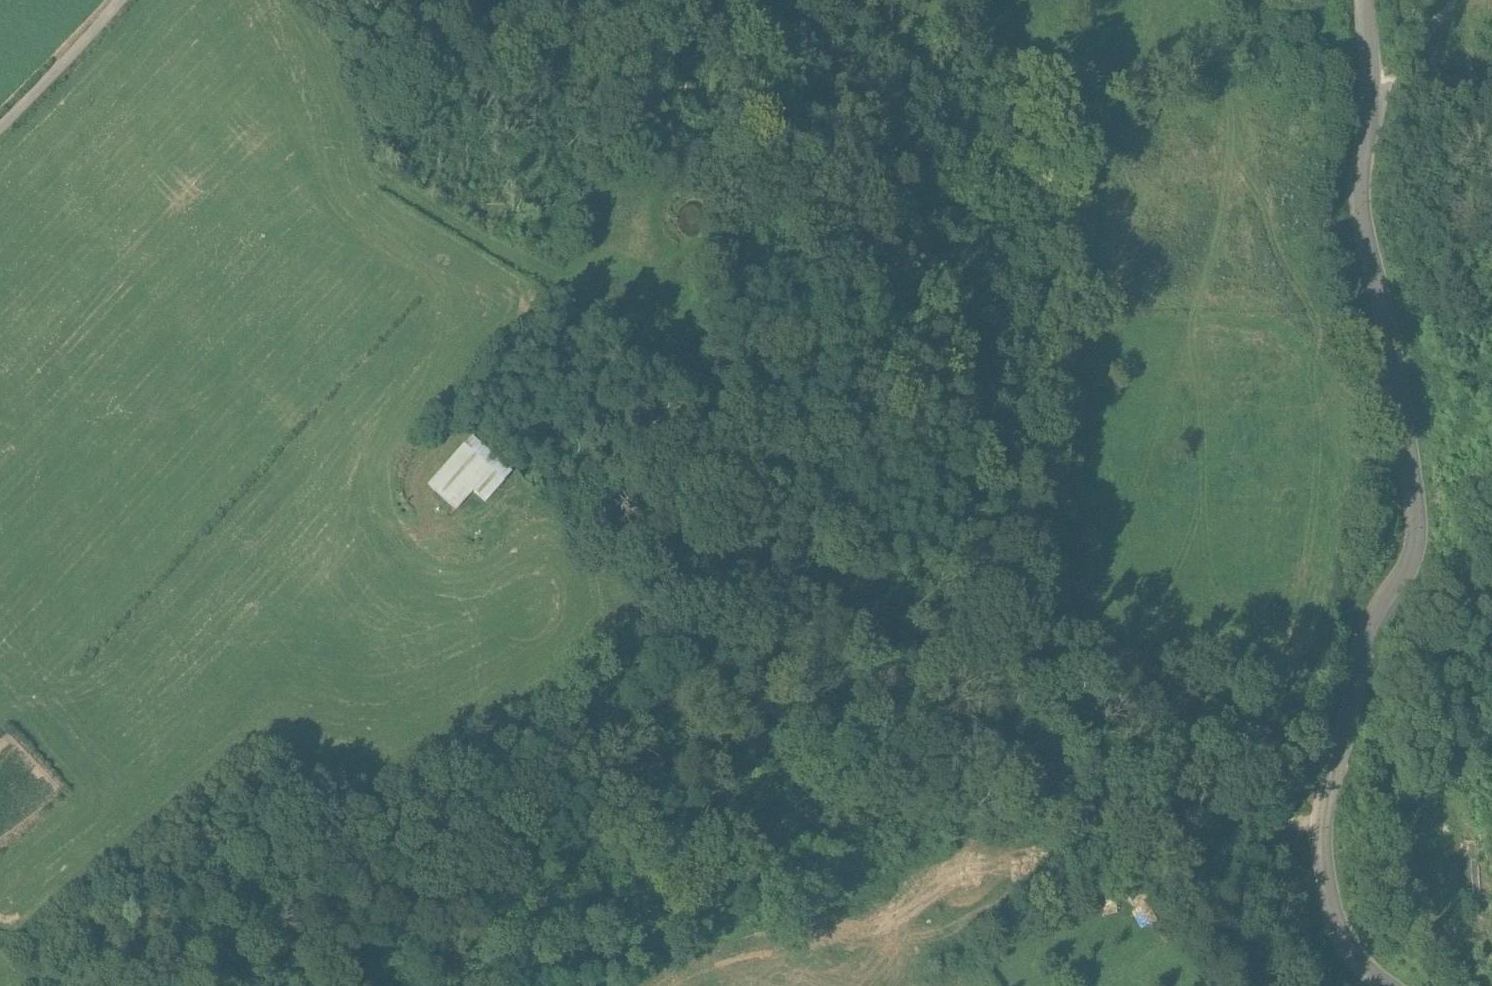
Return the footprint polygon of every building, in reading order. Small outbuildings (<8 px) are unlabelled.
[(505,483),(469,445),(430,482),(454,508),(473,490),(486,501),(505,483)]
